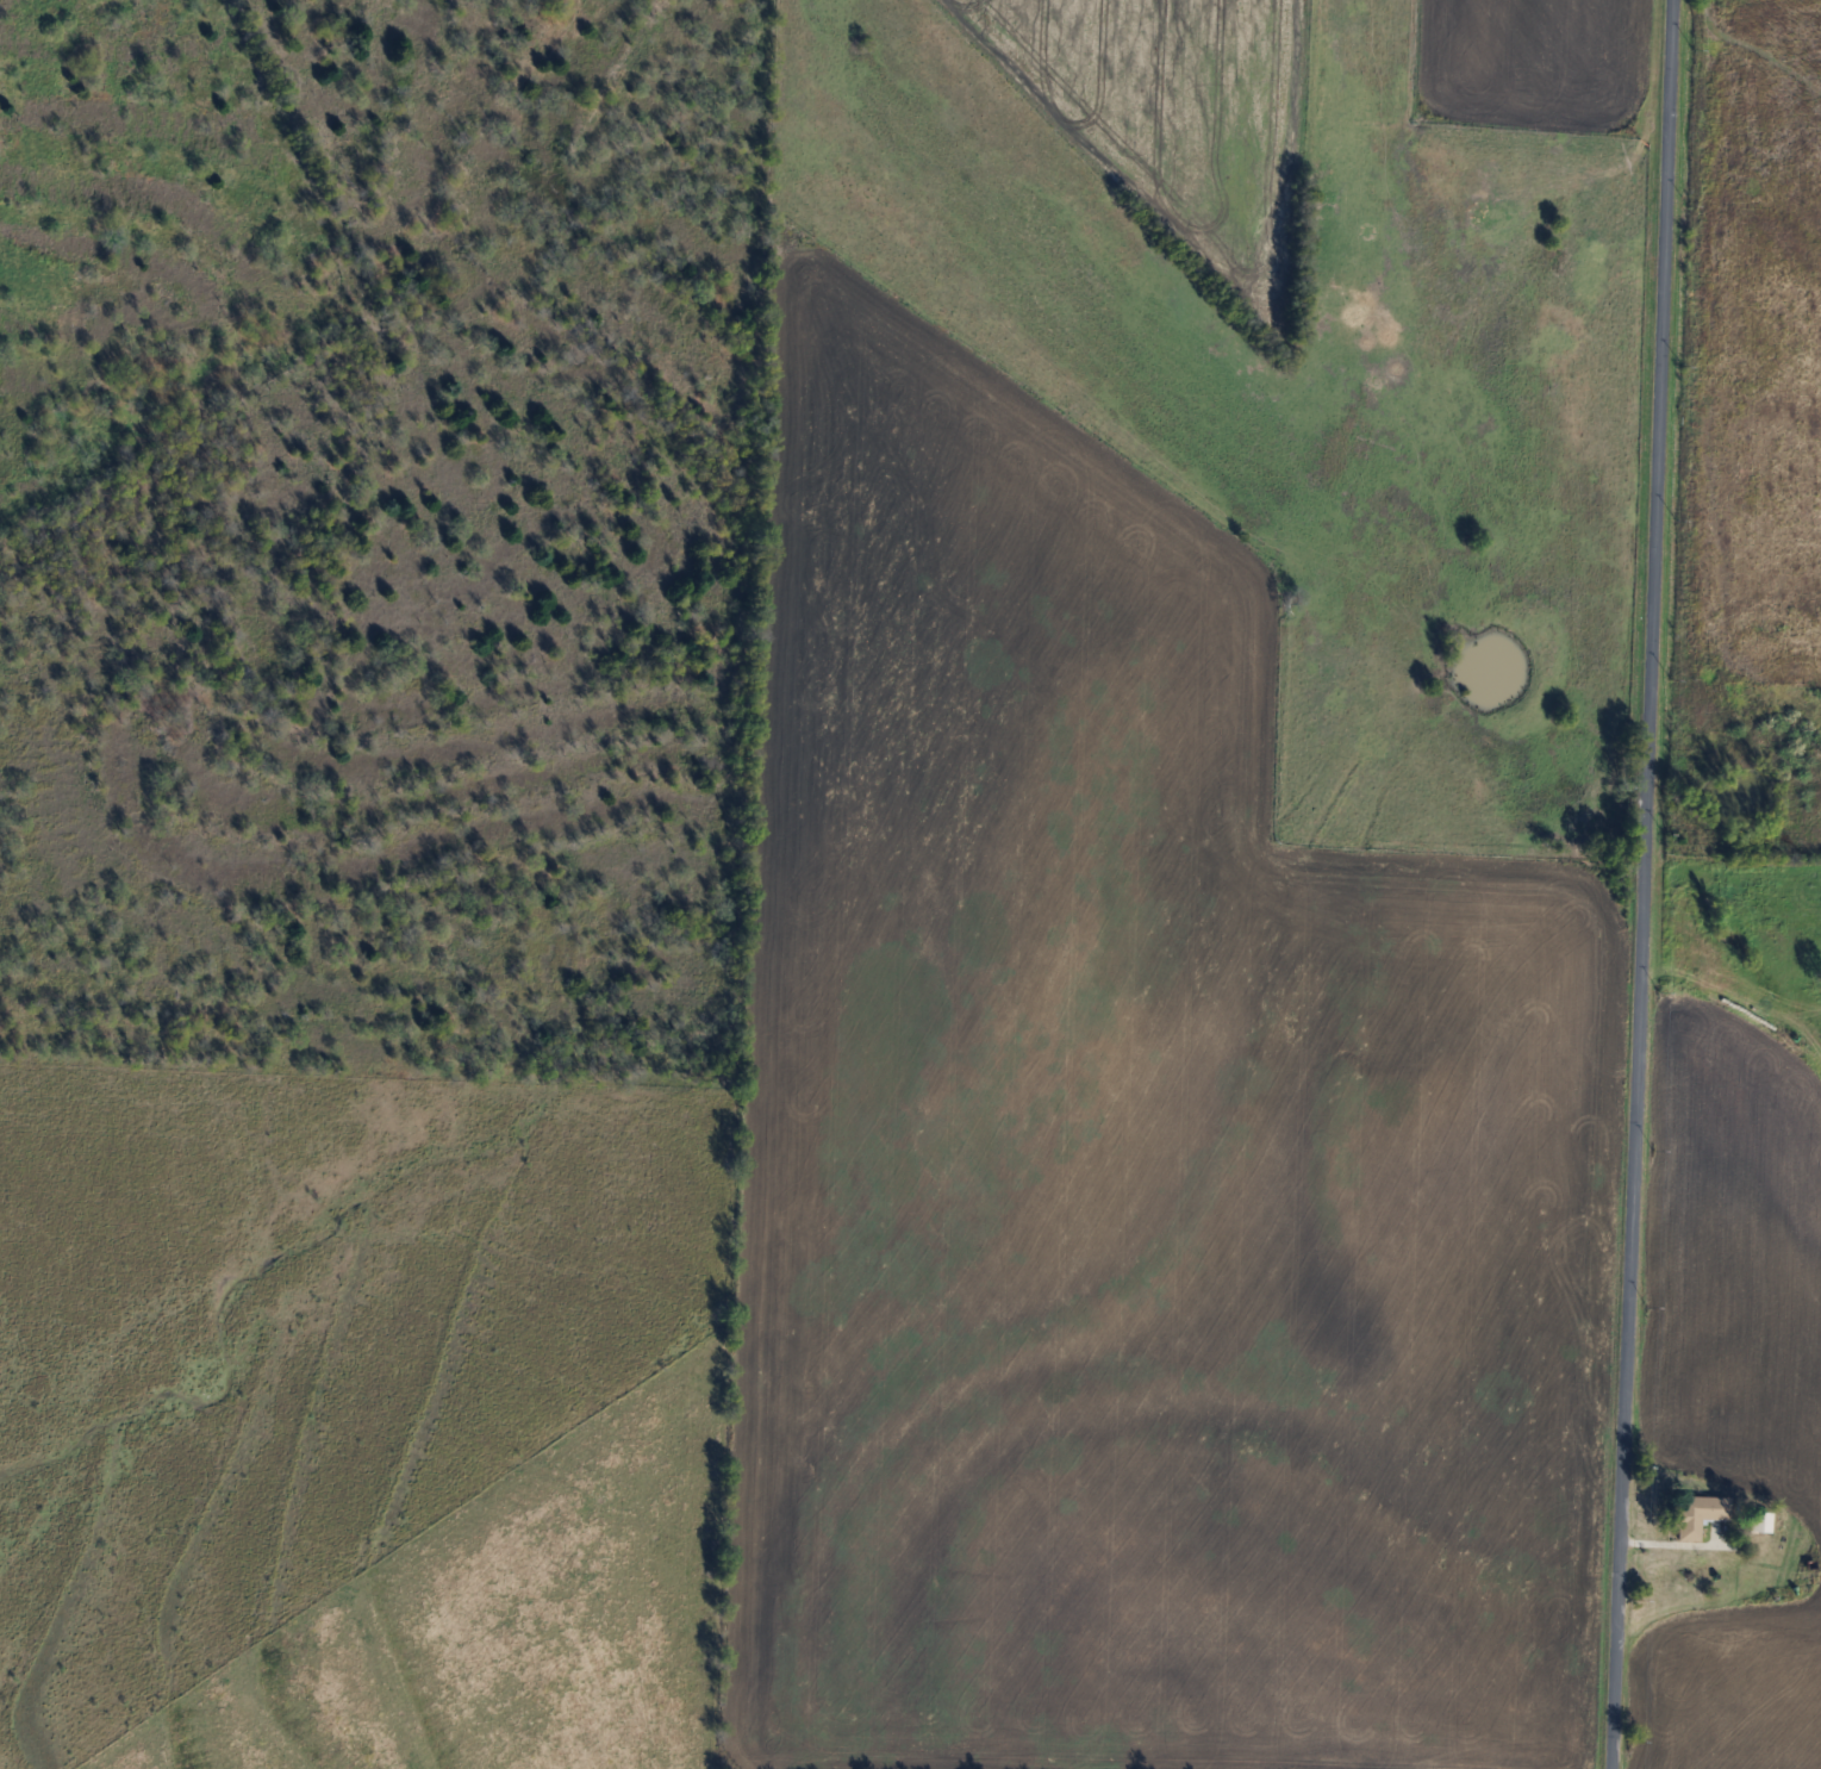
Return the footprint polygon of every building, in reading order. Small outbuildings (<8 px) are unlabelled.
[(1699,1541),(1700,1519),(1728,1520),(1729,1497),(1677,1496),(1676,1541),(1699,1541)] [(1771,1514),(1751,1511),(1749,1531),(1768,1534),(1771,1514)]
